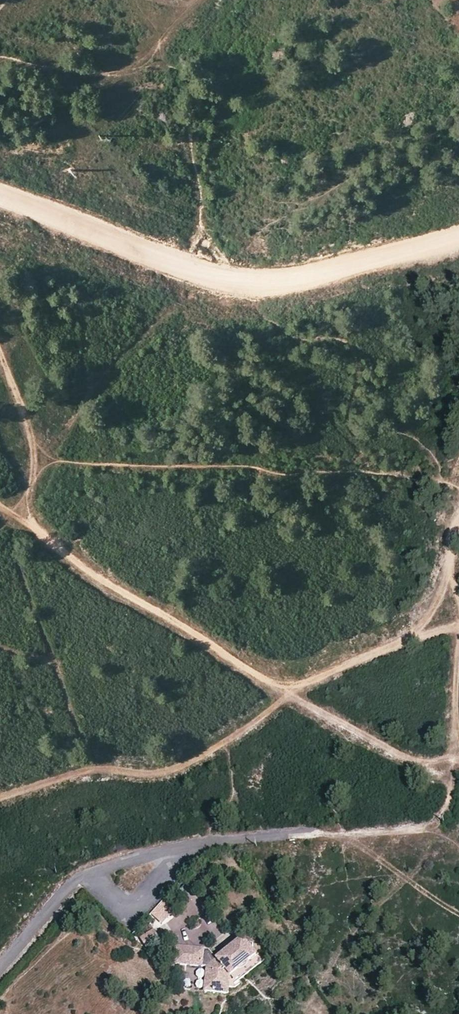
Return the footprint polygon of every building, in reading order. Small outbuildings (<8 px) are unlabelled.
[(162,901),(150,914),(163,925),(175,912),(162,901)] [(153,930),(139,940),(146,949),(160,939),(153,930)] [(217,955),(208,963),(203,988),(215,990),(219,975),(231,978),(231,972),(236,969),(237,963),(234,958),(242,951),(248,959),(256,951),(240,934),(232,942),(237,946),(229,954),(224,948),(217,955)] [(232,942),(224,948),(229,954),(237,946),(232,942)] [(209,945),(178,943),(174,960),(202,962),(209,947),(209,945)] [(217,955),(209,947),(202,962),(208,963),(217,955)] [(236,969),(248,959),(242,951),(234,958),(237,963),(236,969)] [(196,978),(204,979),(205,970),(197,969),(196,978)] [(228,993),(231,978),(219,975),(215,990),(228,993)]
